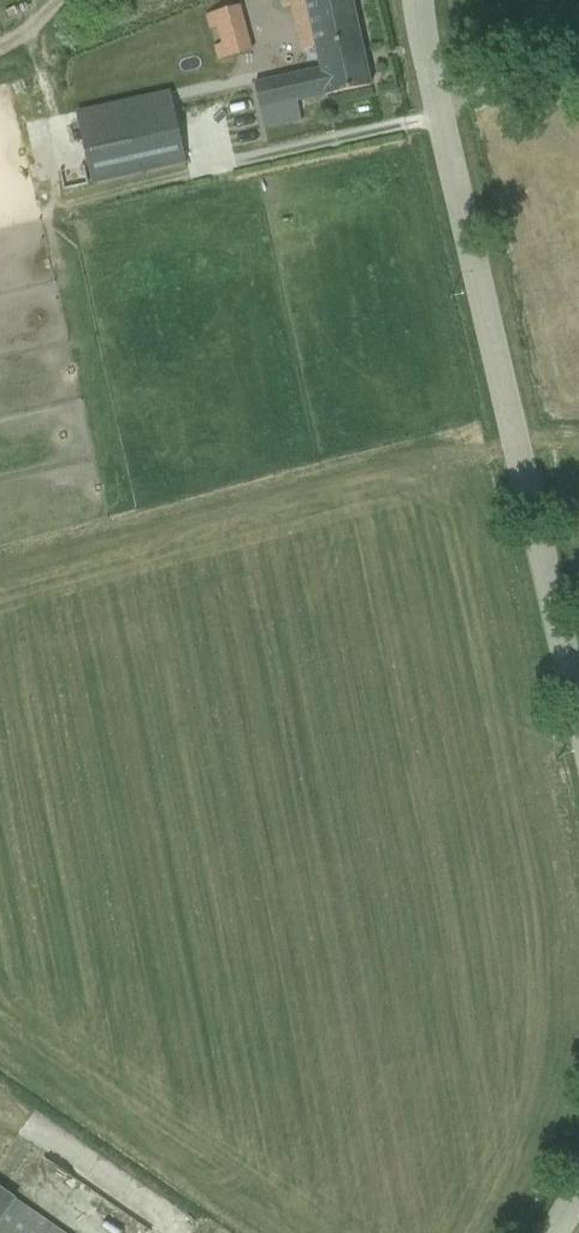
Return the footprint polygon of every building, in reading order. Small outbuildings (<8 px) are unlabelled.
[(351,0),(280,0),(281,8),(290,6),(300,52),(315,48),(320,69),(254,83),(263,130),(301,122),(297,103),(370,87),(351,0)] [(240,6),(204,17),(208,31),(216,29),(221,45),(213,47),(217,62),(253,53),(240,6)] [(169,91),(75,112),(92,185),(186,165),(169,91)] [(0,1190),(0,1232),(62,1232),(0,1190)]
